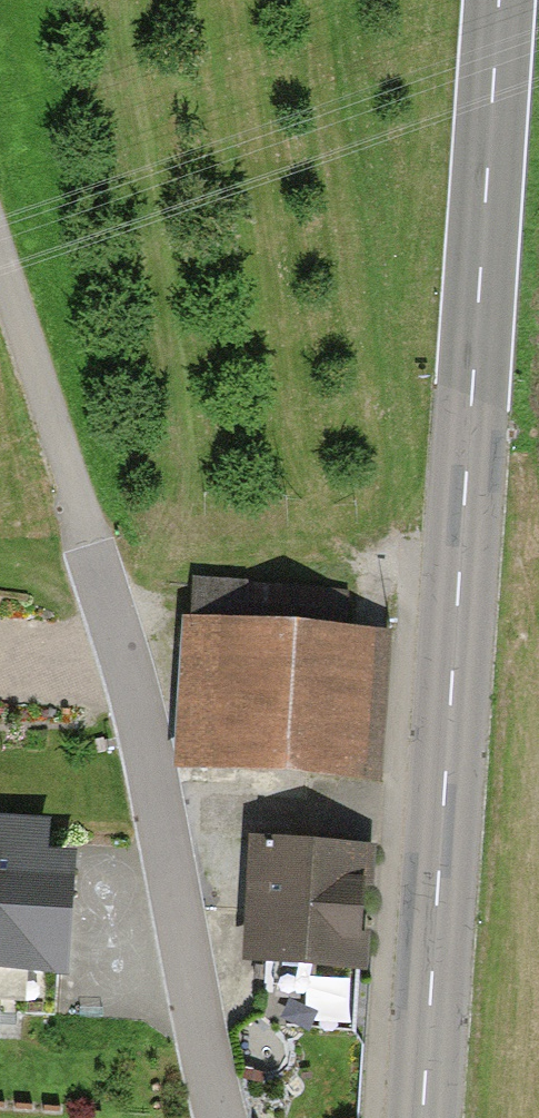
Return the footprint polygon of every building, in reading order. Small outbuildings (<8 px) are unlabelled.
[(386,627),(191,616),(182,762),(377,774),(386,627)] [(71,972),(80,847),(49,845),(51,822),(0,818),(0,967),(71,972)] [(368,841),(264,836),(258,958),(362,963),(368,841)]
